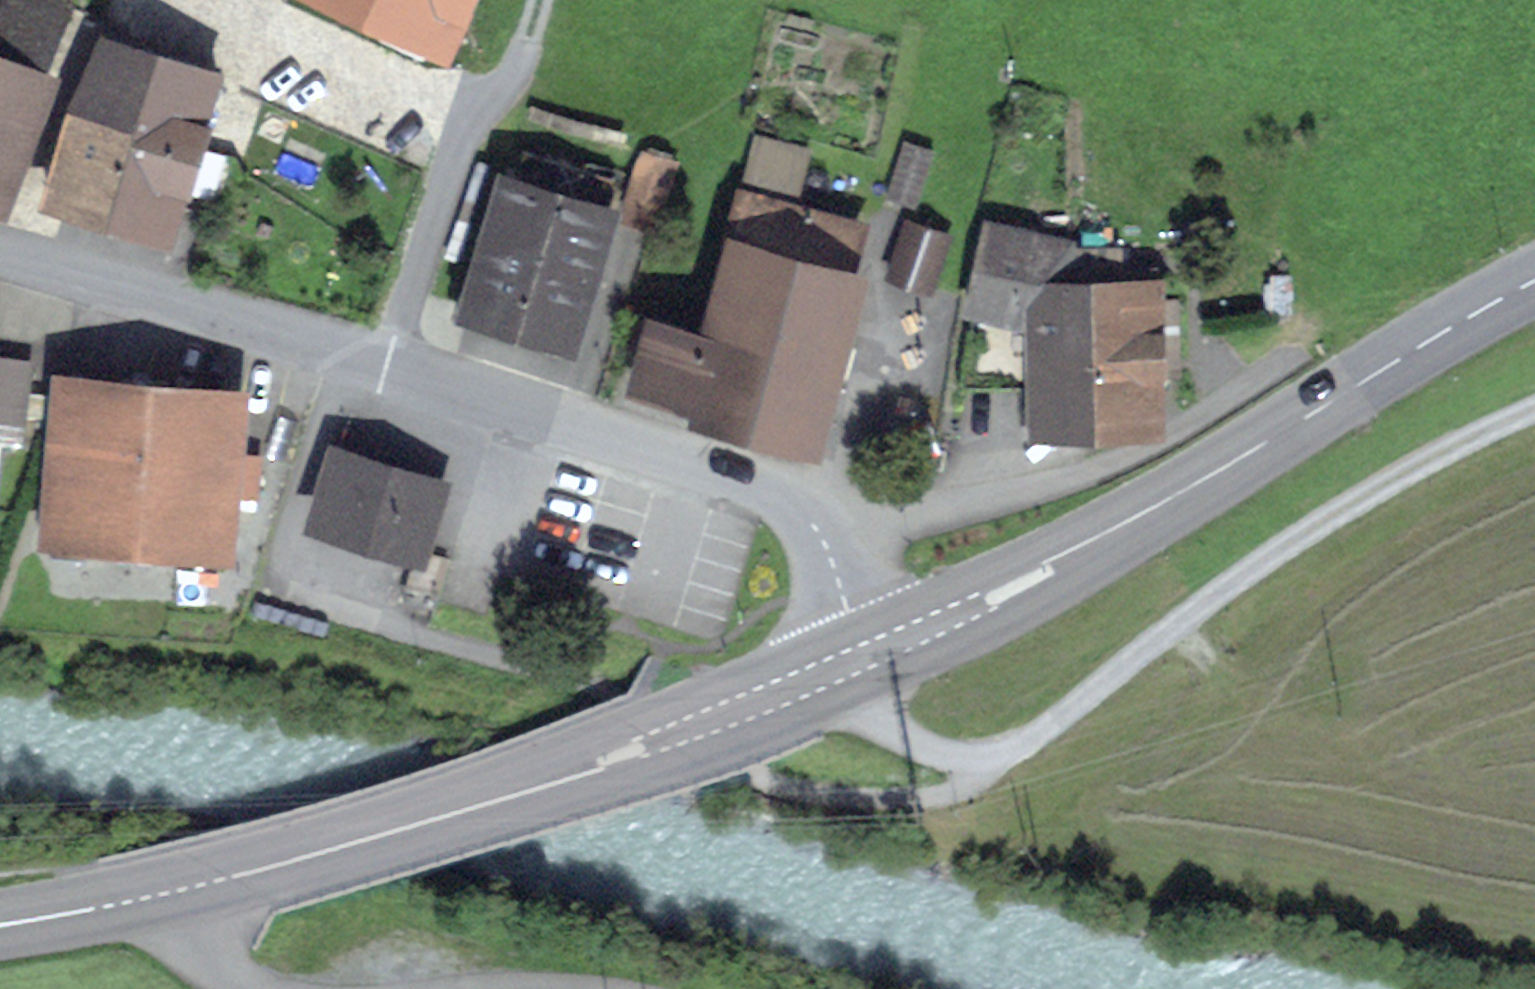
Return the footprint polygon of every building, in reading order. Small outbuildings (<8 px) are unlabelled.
[(0,23),(0,163),(21,109),(9,104),(50,0),(9,0),(0,23)] [(444,35),(460,0),(368,0),(444,35)] [(72,111),(47,194),(108,211),(148,84),(156,58),(165,29),(125,17),(92,117),(72,111)] [(187,95),(204,40),(165,29),(156,58),(148,84),(108,211),(169,229),(208,101),(187,95)] [(235,98),(217,165),(276,179),(292,112),(235,98)] [(906,140),(887,195),(915,204),(932,150),(906,140)] [(506,181),(469,306),(570,336),(607,212),(601,210),(612,177),(521,151),(512,183),(506,181)] [(643,156),(625,213),(654,222),(672,165),(643,156)] [(857,229),(741,196),(703,338),(720,342),(705,401),(703,407),(819,439),(856,304),(837,299),(857,229)] [(888,272),(931,287),(948,238),(906,224),(888,272)] [(1095,330),(1072,330),(1072,281),(1069,244),(989,225),(972,302),(975,303),(962,374),(1029,374),(1030,421),(1046,420),(1095,419),(1095,330)] [(1158,300),(1158,280),(1072,281),(1072,330),(1095,330),(1095,419),(1160,419),(1160,364),(1176,364),(1175,300),(1158,300)] [(656,325),(640,383),(705,401),(720,342),(703,338),(656,325)] [(255,497),(259,456),(233,454),(238,397),(168,391),(169,382),(131,379),(130,388),(62,382),(48,534),(224,550),(229,495),(255,497)] [(318,522),(416,552),(438,484),(339,453),(318,522)]
